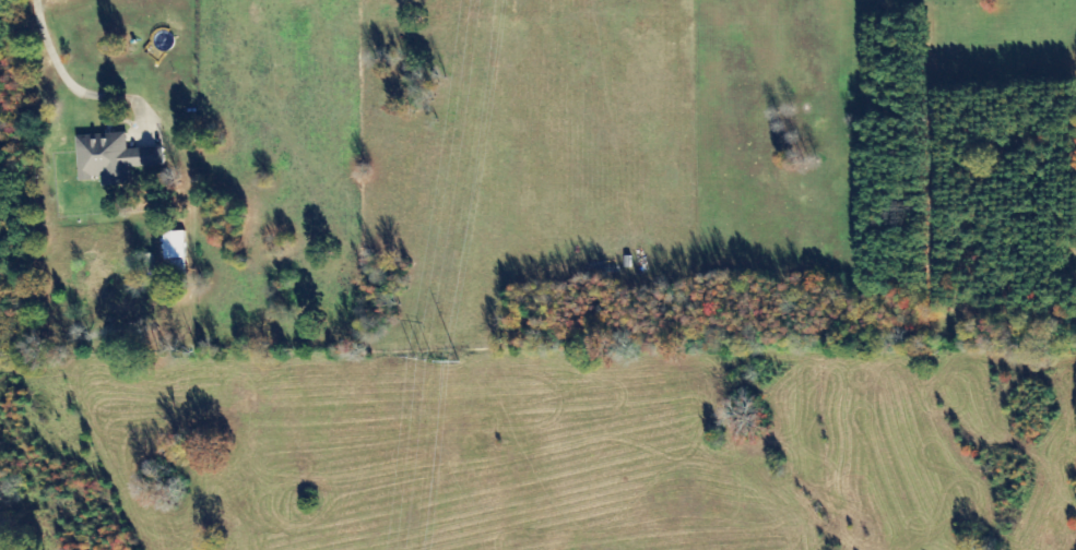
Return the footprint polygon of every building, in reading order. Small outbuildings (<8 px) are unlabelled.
[(163,147),(128,150),(127,134),(77,137),(80,182),(101,180),(102,187),(130,185),(129,169),(164,167),(163,147)] [(163,233),(164,261),(171,260),(171,272),(186,272),(185,232),(163,233)]
